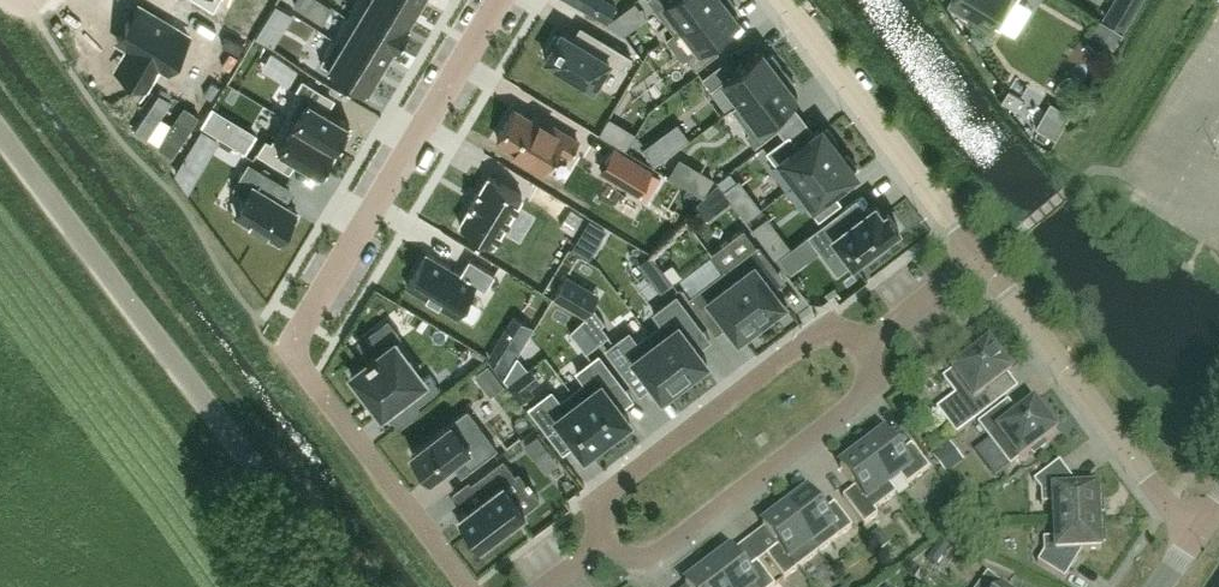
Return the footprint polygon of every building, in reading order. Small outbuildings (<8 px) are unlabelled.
[(409,22),(372,0),(356,0),(347,15),(396,44),(409,22)] [(409,22),(410,21),(408,20),(420,0),(372,0),(409,22)] [(605,0),(601,0),(593,13),(606,20),(614,5),(605,0)] [(713,0),(650,0),(673,30),(677,27),(681,25),(713,0)] [(738,17),(732,9),(736,6),(731,0),(713,0),(681,25),(698,47),(686,56),(695,68),(718,50),(709,39),(738,17)] [(999,27),(1016,0),(955,0),(999,27)] [(1124,28),(1132,14),(1113,3),(1105,17),(1124,28)] [(126,25),(117,40),(130,47),(135,50),(131,57),(130,57),(130,58),(131,59),(131,58),(147,68),(148,69),(149,68),(148,68),(152,61),(157,64),(167,69),(188,34),(170,24),(170,23),(167,22),(160,18),(158,16),(157,16),(138,5),(129,20),(128,19),(125,24),(126,25)] [(396,44),(347,15),(333,37),(380,65),(393,44),(395,45),(396,44)] [(594,49),(572,36),(561,29),(558,35),(554,33),(545,49),(548,50),(545,56),(561,66),(559,69),(575,78),(577,75),(593,85),(608,60),(622,69),(631,55),(601,37),(594,49)] [(367,88),(380,65),(333,37),(320,60),(367,88)] [(722,79),(739,101),(783,68),(772,53),(768,56),(762,48),(733,70),(725,59),(702,76),(711,88),(722,79)] [(795,83),(783,68),(739,101),(731,107),(749,130),(745,133),(754,145),(777,127),(768,116),(797,94),(791,86),(795,83)] [(298,94),(284,116),(334,146),(336,143),(340,145),(351,128),(346,125),(349,121),(322,105),(330,92),(302,76),(293,90),(298,94)] [(531,118),(514,108),(496,137),(514,147),(511,151),(543,171),(558,146),(571,153),(578,141),(534,114),(531,118)] [(332,150),(334,146),(284,116),(271,139),(266,136),(257,151),(284,167),(292,155),(297,158),(319,171),(321,167),(326,170),(336,152),(332,150)] [(796,181),(838,149),(833,142),(837,139),(827,126),(823,129),(821,126),(797,144),(789,132),(766,150),(775,163),(780,159),(796,181)] [(603,168),(639,190),(652,168),(616,146),(603,168)] [(838,149),(796,181),(812,202),(808,205),(818,218),(841,201),(832,189),(856,171),(854,168),(857,166),(847,153),(843,155),(838,149)] [(264,190),(273,175),(248,160),(232,186),(246,195),(236,212),(246,218),(243,222),(259,231),(262,228),(278,238),(286,226),(289,228),(298,214),(294,212),(296,209),(284,202),(264,190)] [(522,194),(489,174),(478,192),(477,191),(468,205),(469,206),(459,224),(466,228),(464,231),(483,243),(485,239),(492,243),(522,194)] [(807,234),(824,256),(840,245),(852,261),(856,258),(860,264),(879,250),(875,244),(898,227),(886,211),(882,213),(874,203),(869,207),(843,226),(834,214),(807,234)] [(758,242),(723,269),(761,319),(771,311),(774,315),(788,305),(767,278),(779,269),(758,242)] [(407,285),(456,315),(475,283),(484,288),(494,272),(469,257),(460,272),(426,252),(407,285)] [(688,296),(708,322),(720,314),(741,341),(755,330),(751,326),(761,319),(723,269),(688,296)] [(579,298),(585,286),(565,274),(552,296),(584,315),(590,304),(579,298)] [(649,332),(684,378),(688,374),(691,378),(705,367),(703,363),(707,360),(684,330),(696,321),(676,294),(653,312),(661,322),(649,332)] [(679,381),(684,378),(649,332),(636,341),(628,330),(605,348),(626,374),(638,365),(661,395),(665,392),(668,396),(682,385),(679,381)] [(373,349),(366,355),(365,355),(368,359),(351,373),(366,392),(365,393),(366,394),(367,393),(372,400),(371,401),(372,402),(373,402),(380,412),(384,409),(407,391),(417,404),(418,404),(440,387),(429,373),(423,378),(395,341),(394,340),(376,353),(373,349)] [(1009,376),(1011,374),(1010,373),(1009,373),(1008,371),(1012,368),(1000,353),(996,356),(989,346),(990,346),(988,344),(987,346),(976,354),(973,351),(961,360),(964,363),(953,372),(953,371),(951,373),(952,373),(943,380),(975,422),(998,405),(988,391),(1009,375),(1009,376)] [(571,390),(606,436),(611,433),(614,436),(628,426),(625,422),(629,419),(607,389),(619,380),(598,353),(576,370),(584,381),(571,390)] [(490,356),(474,366),(488,387),(504,377),(490,356)] [(538,376),(522,384),(528,396),(544,389),(538,376)] [(602,440),(606,436),(571,390),(559,400),(551,389),(528,406),(549,433),(561,424),(583,454),(587,451),(590,454),(604,444),(602,440)] [(650,426),(659,420),(647,402),(638,408),(650,426)] [(1001,408),(978,426),(1010,468),(1019,461),(1019,462),(1021,461),(1021,460),(1032,452),(1034,456),(1046,447),(1044,443),(1055,434),(1055,435),(1056,434),(1055,432),(1048,423),(1051,420),(1040,405),(1036,407),(1035,406),(1035,405),(1034,404),(1032,405),(1011,421),(1001,408)] [(470,467),(496,447),(478,422),(477,422),(464,432),(454,419),(411,451),(430,476),(459,454),(470,467)] [(864,452),(889,486),(900,478),(907,487),(930,470),(912,446),(900,455),(885,435),(864,452)] [(889,486),(864,452),(840,470),(855,489),(843,498),(864,527),(878,516),(874,512),(896,495),(889,486)] [(515,474),(503,459),(471,483),(481,497),(459,514),(461,517),(457,520),(467,533),(471,530),(481,543),(507,524),(510,527),(524,517),(521,513),(524,511),(503,482),(515,474)] [(1054,522),(1099,520),(1099,514),(1103,514),(1102,496),(1098,496),(1098,489),(1072,490),(1071,485),(1074,483),(1059,464),(1034,483),(1041,492),(1042,505),(1054,505),(1054,522)] [(659,492),(676,479),(668,468),(651,481),(659,492)] [(808,494),(785,511),(818,554),(852,528),(834,505),(823,513),(808,494)] [(818,554),(785,511),(763,528),(778,548),(766,557),(784,580),(818,554)] [(1099,520),(1054,522),(1055,540),(1044,540),(1044,554),(1038,564),(1065,581),(1078,560),(1075,558),(1075,552),(1101,551),(1101,544),(1105,544),(1104,526),(1100,526),(1099,520)] [(720,586),(775,586),(757,564),(746,572),(731,553),(708,570),(720,586)] [(708,570),(686,586),(720,586),(708,570)]
